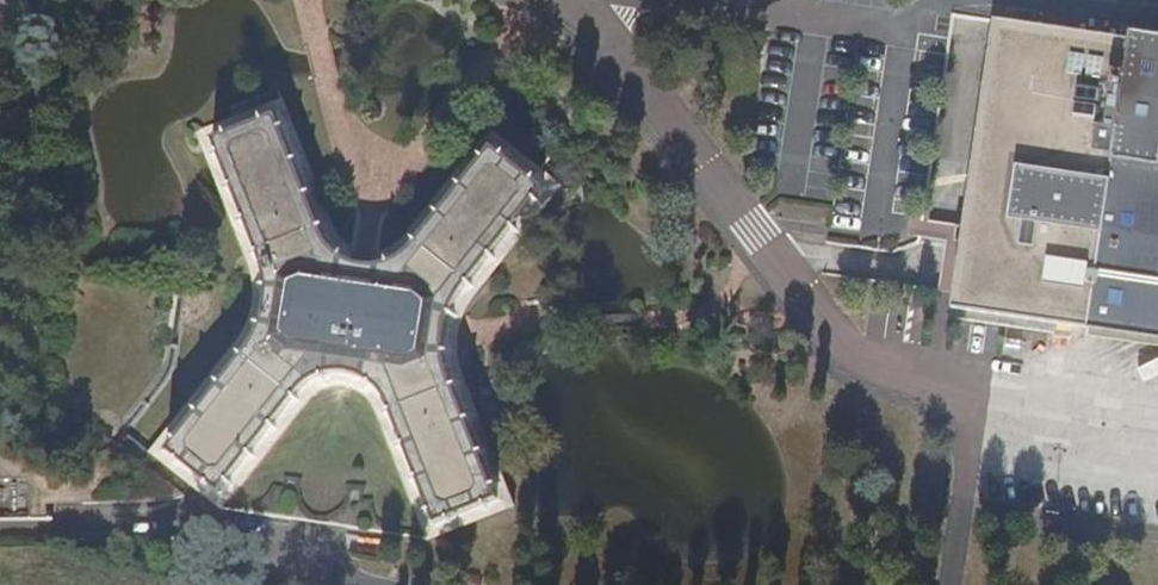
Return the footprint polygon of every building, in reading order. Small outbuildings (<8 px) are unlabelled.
[(966,292),(964,307),(1116,334),(1143,323),(1153,344),(1157,342),(1157,39),(1148,37),(1146,46),(1010,22),(977,227),(966,292)] [(561,187),(489,129),(399,241),(392,247),(387,250),(380,253),(374,254),(367,254),(359,252),(351,247),(344,242),(339,236),(331,217),(286,97),(201,131),(251,275),(253,284),(254,302),(253,311),(251,318),(249,326),(244,335),(236,348),(150,452),(217,508),(430,541),(515,504),(463,374),(460,361),(459,349),(460,334),(462,323),(467,312),(474,297),(561,187)] [(948,288),(966,292),(977,227),(934,220),(931,238),(956,241),(948,288)]
